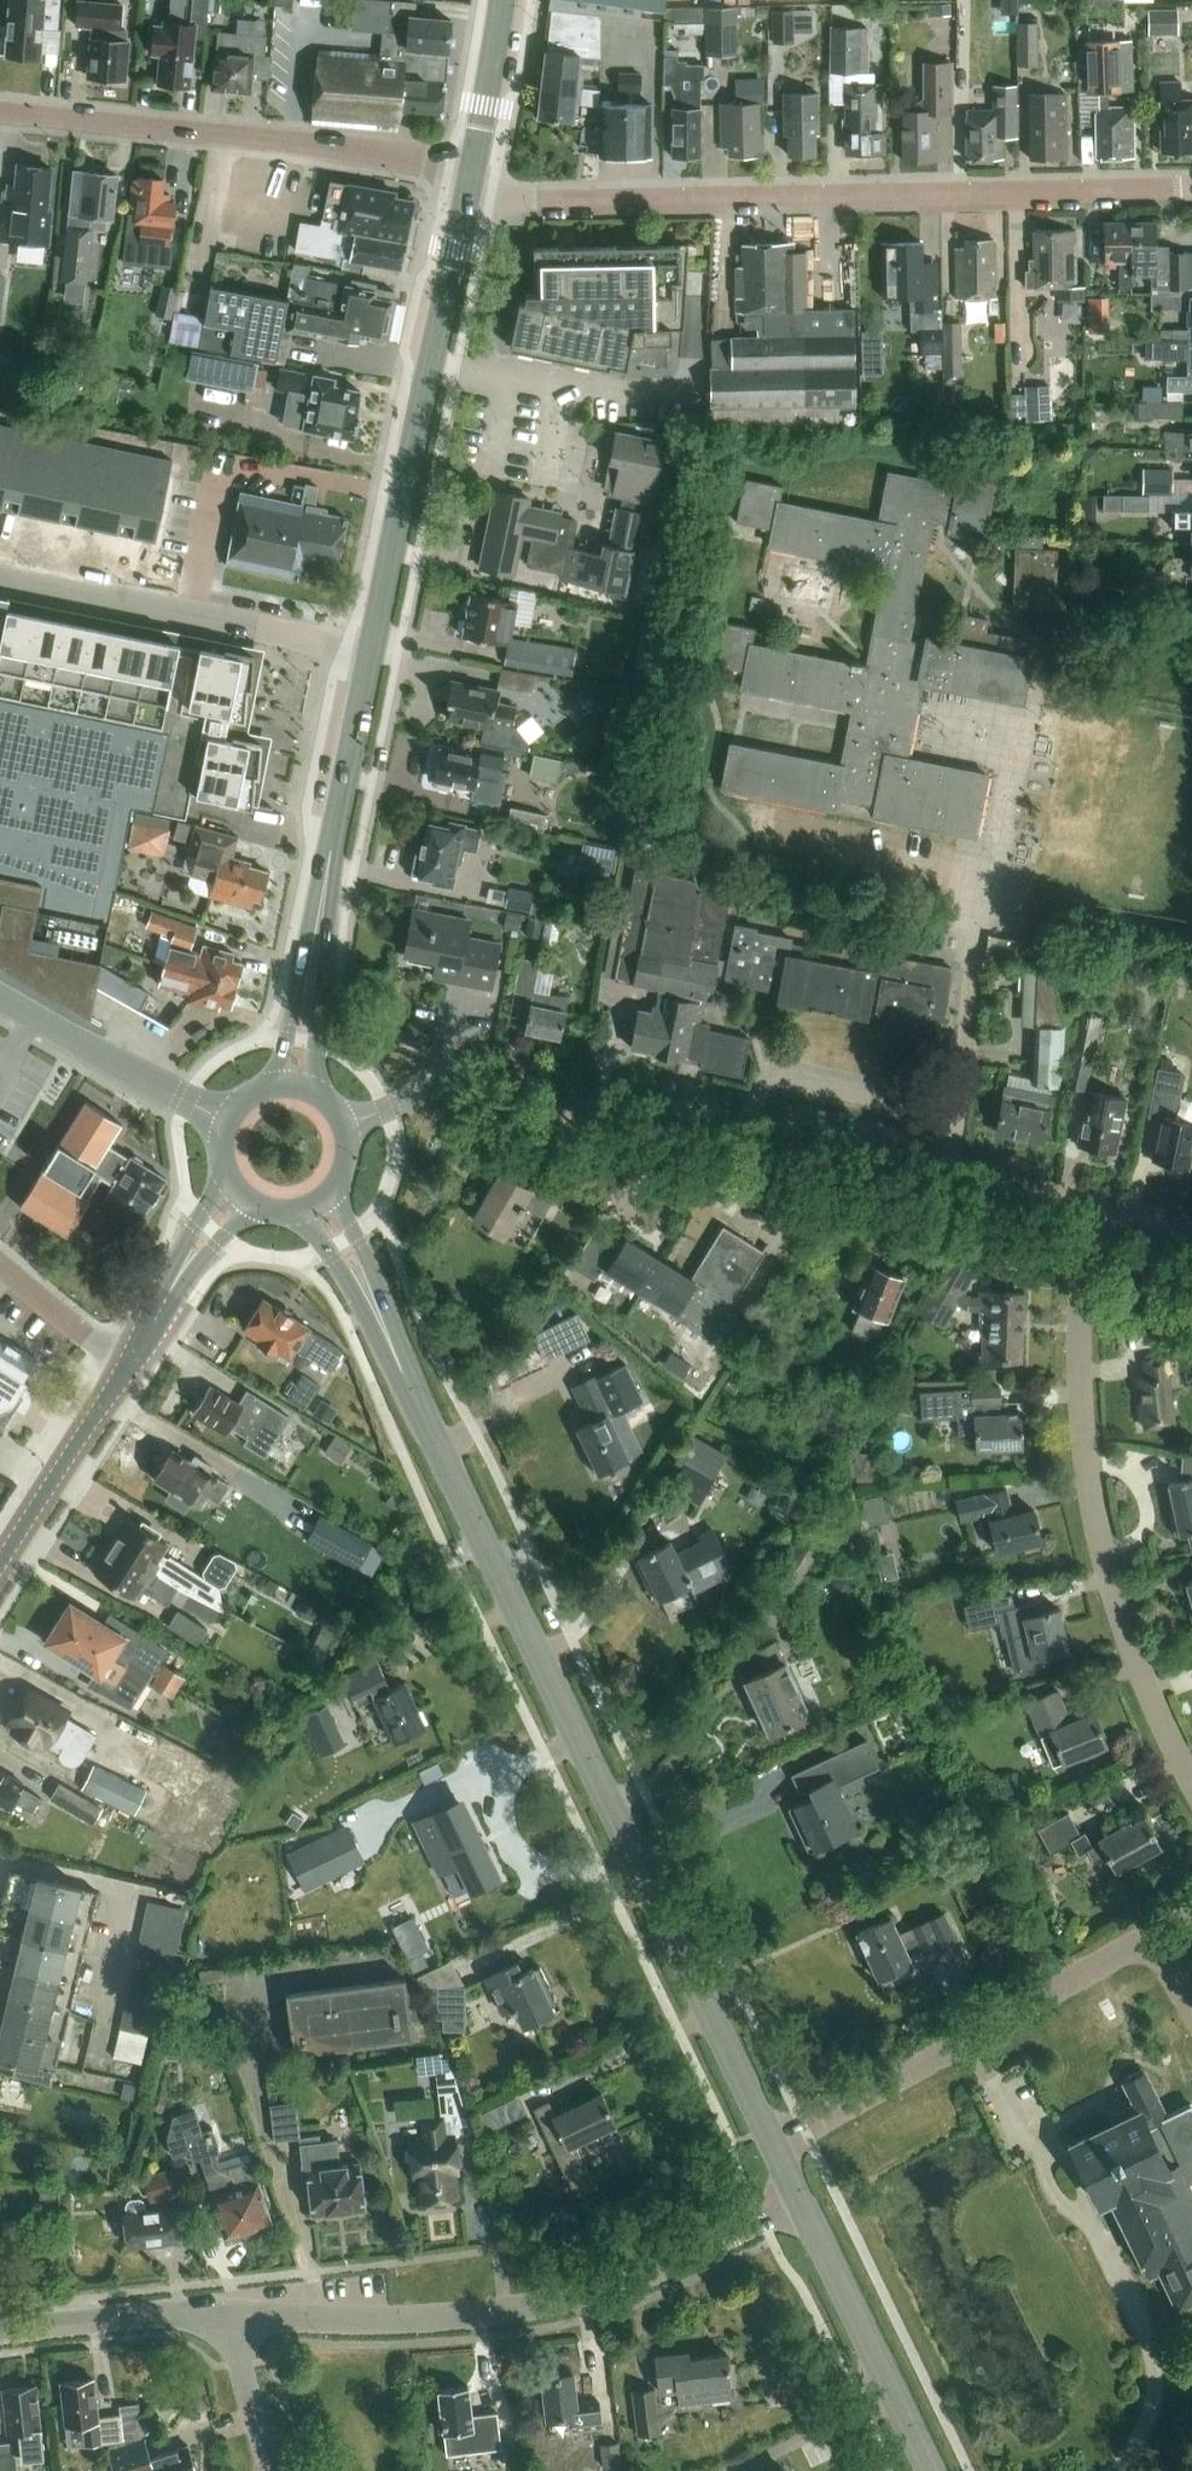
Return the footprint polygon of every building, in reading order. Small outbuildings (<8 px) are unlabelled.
[(6,52),(6,56),(40,59),(43,30),(57,31),(60,0),(11,0),(8,27),(0,26),(0,52),(6,52)] [(152,55),(161,56),(157,85),(190,88),(195,39),(206,40),(209,12),(210,0),(171,0),(169,22),(164,22),(164,27),(155,26),(152,55)] [(209,12),(225,14),(226,0),(225,0),(210,0),(209,12)] [(367,31),(384,33),(383,44),(449,50),(452,21),(415,18),(416,4),(373,0),(369,0),(367,31)] [(561,12),(562,12),(601,17),(673,21),(673,8),(660,7),(661,0),(563,0),(561,12)] [(93,28),(92,39),(91,39),(89,59),(93,59),(91,78),(124,81),(127,42),(121,41),(124,5),(79,1),(77,26),(93,28)] [(707,33),(707,53),(737,52),(736,5),(707,7),(707,33)] [(875,6),(875,20),(893,20),(893,6),(875,6)] [(928,14),(946,14),(947,6),(928,6),(928,14)] [(707,7),(673,8),(673,21),(673,27),(686,26),(686,33),(707,33),(707,7)] [(601,17),(561,12),(553,10),(548,51),(539,118),(571,122),(574,103),(598,106),(600,91),(576,88),(580,56),(600,58),(601,17)] [(1148,10),(1148,35),(1178,34),(1178,10),(1148,10)] [(773,44),(794,43),(794,34),(793,11),(773,11),(773,44)] [(1037,23),(1017,23),(1018,66),(1037,66),(1037,23)] [(844,72),(844,83),(844,98),(844,104),(845,117),(841,119),(841,126),(845,128),(845,155),(881,155),(880,98),(880,83),(874,83),(860,83),(859,46),(867,46),(867,27),(832,27),(831,72),(844,72)] [(265,56),(267,36),(218,32),(213,88),(250,91),(251,77),(269,79),(271,56),(265,56)] [(449,50),(383,44),(382,55),(354,53),(355,43),(342,42),(322,40),(321,50),(319,50),(313,122),(398,131),(399,127),(403,113),(445,116),(447,87),(450,52),(449,52),(449,50)] [(1132,91),(1131,40),(1087,42),(1088,92),(1099,92),(1099,109),(1097,109),(1098,158),(1133,157),(1132,109),(1108,109),(1107,92),(1118,92),(1118,91),(1132,91)] [(676,102),(676,108),(673,108),(673,157),(700,157),(701,109),(700,109),(701,79),(704,79),(704,65),(686,65),(686,61),(677,61),(677,51),(664,51),(664,85),(671,85),(676,102)] [(939,160),(938,112),(953,111),(953,60),(922,60),(923,96),(912,106),(912,112),(903,112),(903,160),(939,160)] [(618,74),(618,91),(641,91),(641,75),(618,74)] [(1160,82),(1161,154),(1191,153),(1191,100),(1183,100),(1182,82),(1160,82)] [(1015,104),(1015,86),(993,86),(993,111),(966,111),(967,160),(1003,159),(1003,138),(1008,138),(1008,134),(1017,134),(1017,104),(1015,104)] [(783,93),(784,118),(784,135),(788,135),(788,155),(815,155),(815,135),(819,135),(819,118),(818,92),(783,93)] [(764,138),(763,93),(736,94),(737,104),(721,104),(722,148),(729,148),(729,156),(764,155),(764,138)] [(1066,159),(1066,111),(1066,95),(1029,95),(1030,159),(1066,159)] [(600,157),(626,157),(626,104),(600,104),(600,157)] [(626,104),(626,157),(652,157),(652,104),(626,104)] [(48,227),(50,211),(47,211),(51,170),(22,167),(19,188),(11,187),(8,208),(1,207),(0,215),(0,240),(46,246),(48,227)] [(114,219),(118,176),(75,172),(63,282),(89,284),(94,231),(90,231),(91,216),(114,219)] [(176,203),(170,202),(171,195),(164,194),(165,180),(142,178),(142,182),(135,181),(132,209),(138,210),(138,215),(129,214),(124,262),(144,264),(147,243),(169,246),(171,225),(174,225),(176,203)] [(323,225),(322,228),(407,242),(416,201),(395,197),(396,193),(332,181),(323,225)] [(401,268),(407,242),(322,228),(323,225),(302,222),(297,249),(345,257),(343,268),(364,272),(366,262),(401,268)] [(1131,223),(1132,276),(1150,275),(1150,290),(1169,290),(1188,290),(1188,253),(1156,253),(1155,222),(1131,223)] [(1105,223),(1091,224),(1090,237),(1091,262),(1119,262),(1119,289),(1131,289),(1131,276),(1132,276),(1131,223),(1105,223)] [(1026,289),(1059,288),(1058,301),(1083,301),(1083,287),(1076,287),(1075,231),(1034,231),(1034,261),(1029,261),(1030,272),(1026,272),(1026,289)] [(956,300),(996,300),(995,242),(988,242),(988,241),(965,241),(965,249),(956,249),(956,300)] [(921,243),(881,244),(883,298),(911,297),(911,333),(923,333),(940,332),(940,311),(938,311),(937,272),(922,272),(921,243)] [(709,369),(709,409),(856,408),(855,309),(806,310),(806,254),(794,254),(794,244),(743,244),(743,267),(736,267),(736,313),(764,313),(764,331),(757,331),(757,338),(730,338),(712,338),(712,369),(709,369)] [(632,344),(655,343),(672,343),(672,328),(684,328),(689,246),(535,249),(536,294),(527,295),(526,302),(515,300),(506,343),(627,369),(630,358),(632,344)] [(351,286),(307,278),(310,265),(293,262),(288,292),(294,293),(293,302),(214,287),(202,348),(285,364),(292,330),(359,343),(361,336),(385,341),(386,339),(389,339),(396,301),(394,300),(396,291),(377,287),(378,284),(352,279),(351,286)] [(163,283),(156,315),(173,319),(180,287),(163,283)] [(1089,298),(1090,333),(1109,332),(1108,297),(1089,298)] [(1172,340),(1172,341),(1191,341),(1191,300),(1191,312),(1189,312),(1189,330),(1160,330),(1160,340),(1172,340)] [(942,320),(943,356),(961,355),(960,320),(942,320)] [(882,330),(862,331),(862,353),(883,352),(882,330)] [(940,332),(923,333),(923,355),(941,354),(940,332)] [(1160,340),(1145,340),(1145,360),(1189,360),(1189,377),(1167,377),(1167,391),(1191,392),(1191,341),(1172,341),(1160,341),(1160,340)] [(258,364),(192,351),(187,378),(253,391),(258,364)] [(282,369),(282,370),(280,370),(277,386),(279,387),(279,389),(289,391),(283,423),(306,427),(305,429),(352,438),(361,391),(334,386),(335,379),(282,369)] [(71,374),(66,390),(79,394),(83,378),(71,374)] [(1051,386),(1025,387),(1026,412),(1026,422),(1052,421),(1051,386)] [(1183,400),(1137,401),(1137,415),(1183,415),(1183,400)] [(27,517),(36,523),(46,526),(56,523),(83,528),(91,534),(101,536),(114,533),(139,538),(148,545),(159,547),(161,536),(158,527),(162,498),(169,491),(174,465),(0,431),(0,512),(27,517)] [(637,574),(643,544),(666,549),(674,507),(665,505),(668,491),(656,488),(665,442),(616,432),(610,461),(620,463),(613,495),(625,498),(615,547),(603,544),(601,554),(572,548),(577,522),(561,518),(562,512),(528,505),(529,500),(496,493),(481,567),(514,574),(522,536),(533,538),(528,566),(565,573),(563,581),(625,593),(629,573),(637,574)] [(1166,449),(1191,449),(1191,432),(1166,432),(1166,449)] [(1084,448),(1084,462),(1093,462),(1098,457),(1098,448),(1084,448)] [(1166,449),(1166,460),(1191,460),(1191,449),(1166,449)] [(1143,477),(1142,493),(1149,493),(1172,494),(1172,469),(1143,468),(1143,477)] [(1029,642),(1003,637),(985,634),(988,620),(956,613),(950,644),(928,640),(927,646),(907,642),(932,519),(951,524),(949,532),(983,539),(995,478),(961,472),(958,487),(889,474),(880,523),(778,503),(782,486),(745,479),(736,523),(773,530),(770,546),(886,569),(867,668),(750,645),(754,629),(717,622),(709,664),(745,671),(742,688),(852,710),(841,767),(731,745),(723,788),(836,810),(839,798),(876,805),(874,816),(974,836),(986,775),(905,760),(921,682),(1021,702),(1029,660),(1026,659),(1029,642)] [(337,566),(348,518),(326,513),(327,509),(314,507),(318,487),(307,484),(303,505),(242,492),(227,564),(299,579),(303,559),(337,566)] [(1142,493),(1123,493),(1123,494),(1104,494),(1104,509),(1149,510),(1149,493),(1142,493)] [(1191,544),(1191,512),(1167,512),(1167,526),(1191,526),(1190,544),(1191,544)] [(1053,609),(1055,554),(1042,554),(1043,538),(1018,537),(1016,608),(1053,609)] [(1185,576),(1190,576),(1191,576),(1191,544),(1190,544),(1190,562),(1167,562),(1167,576),(1148,575),(1148,574),(1122,574),(1122,591),(1185,592),(1185,576)] [(514,623),(517,604),(509,602),(471,596),(464,637),(509,645),(506,665),(572,676),(576,651),(511,639),(514,623)] [(751,596),(748,610),(760,613),(763,598),(751,596)] [(90,1015),(95,991),(96,986),(140,1010),(149,993),(100,966),(117,887),(125,847),(134,806),(187,818),(192,793),(248,804),(260,746),(226,739),(231,715),(241,717),(243,706),(252,660),(252,658),(23,612),(0,608),(0,964),(90,1015)] [(638,617),(636,626),(647,628),(649,619),(638,617)] [(536,674),(502,667),(499,685),(532,692),(536,674)] [(518,729),(513,728),(517,708),(496,703),(498,692),(484,689),(483,690),(450,684),(446,704),(452,705),(448,720),(484,727),(481,741),(527,751),(529,742),(518,729)] [(439,749),(433,781),(437,782),(437,787),(448,789),(451,785),(473,789),(472,798),(500,804),(506,772),(501,771),(505,751),(482,746),(479,758),(439,749)] [(551,786),(557,762),(522,753),(516,777),(551,786)] [(511,806),(508,824),(557,835),(560,821),(546,818),(547,814),(511,806)] [(136,821),(130,847),(164,855),(170,829),(136,821)] [(180,823),(175,840),(187,843),(192,826),(180,823)] [(477,850),(477,847),(480,829),(449,823),(449,827),(430,824),(426,843),(422,843),(420,854),(417,853),(413,875),(434,879),(434,882),(453,886),(457,863),(461,864),(464,848),(477,850)] [(233,858),(236,847),(239,838),(197,826),(189,854),(198,857),(193,876),(215,883),(211,898),(252,910),(255,899),(261,901),(269,873),(250,868),(251,863),(233,858)] [(604,978),(617,981),(638,985),(661,990),(657,1008),(654,1007),(653,1013),(639,1010),(632,1049),(657,1054),(656,1055),(701,1064),(700,1068),(742,1077),(750,1039),(709,1031),(710,1025),(700,1023),(705,999),(710,1000),(717,967),(714,966),(730,886),(640,868),(630,915),(617,912),(604,978)] [(509,887),(505,906),(531,911),(534,892),(509,887)] [(903,910),(902,921),(930,925),(931,914),(903,910)] [(166,965),(237,985),(243,964),(233,961),(234,955),(205,947),(203,955),(190,951),(199,927),(154,911),(148,927),(163,933),(155,960),(166,964),(166,965)] [(492,988),(500,945),(467,939),(470,922),(414,911),(405,955),(437,961),(434,977),(492,988)] [(522,915),(510,913),(507,926),(519,928),(522,915)] [(529,917),(526,934),(539,937),(542,919),(529,917)] [(778,1002),(832,1012),(867,1018),(868,1014),(878,1016),(878,1015),(926,1024),(927,1022),(942,1024),(952,969),(844,949),(841,964),(789,955),(792,939),(735,929),(725,982),(780,992),(778,1002)] [(109,947),(103,962),(118,968),(124,953),(109,947)] [(566,1013),(565,1013),(568,999),(550,995),(554,973),(539,970),(540,963),(521,959),(514,992),(533,996),(526,1032),(561,1039),(566,1013)] [(237,985),(166,965),(160,985),(192,994),(190,1001),(219,1009),(221,1003),(232,1006),(237,985)] [(1034,1086),(1051,1087),(1060,1087),(1064,1016),(1067,975),(1025,969),(1020,1024),(1034,1024),(1034,1081),(1034,1086)] [(1062,1085),(1085,1090),(1101,1017),(1069,1010),(1065,1056),(1069,1056),(1062,1085)] [(1191,1145),(1191,1125),(1174,1121),(1184,1075),(1159,1070),(1149,1116),(1163,1118),(1154,1161),(1187,1168),(1191,1145)] [(1043,1142),(1052,1097),(1006,1087),(997,1133),(1043,1142)] [(1114,1154),(1125,1098),(1090,1091),(1079,1147),(1114,1154)] [(81,1109),(17,1211),(63,1238),(98,1181),(111,1189),(107,1195),(142,1217),(166,1178),(143,1164),(142,1159),(137,1155),(132,1157),(131,1156),(127,1163),(104,1150),(117,1130),(81,1109)] [(536,1178),(529,1189),(500,1172),(473,1218),(503,1237),(518,1210),(520,1211),(523,1206),(543,1217),(566,1177),(551,1169),(543,1182),(536,1178)] [(675,1317),(686,1324),(677,1338),(697,1351),(705,1337),(710,1340),(764,1254),(725,1229),(693,1280),(698,1283),(678,1315),(677,1314),(675,1317)] [(643,1292),(663,1261),(627,1239),(608,1270),(643,1292)] [(983,1337),(985,1337),(984,1359),(1020,1360),(1023,1294),(994,1294),(979,1293),(979,1297),(971,1296),(965,1293),(977,1273),(949,1256),(918,1311),(945,1326),(957,1305),(967,1310),(984,1311),(983,1337)] [(643,1292),(677,1314),(678,1315),(698,1283),(693,1280),(663,1261),(643,1292)] [(887,1323),(904,1278),(871,1265),(853,1310),(860,1312),(853,1331),(875,1340),(882,1321),(887,1323)] [(264,1300),(245,1330),(260,1339),(258,1343),(260,1344),(260,1350),(269,1355),(275,1353),(277,1354),(279,1350),(291,1358),(296,1349),(309,1358),(330,1372),(344,1350),(309,1328),(264,1300)] [(577,1316),(558,1325),(571,1350),(590,1341),(577,1316)] [(30,1373),(38,1360),(2,1337),(1,1338),(0,1337),(0,1436),(25,1396),(16,1391),(28,1372),(30,1373)] [(1167,1371),(1177,1370),(1175,1355),(1144,1359),(1146,1374),(1138,1375),(1142,1404),(1138,1404),(1140,1422),(1144,1421),(1145,1428),(1174,1425),(1167,1371)] [(601,1374),(573,1388),(590,1423),(578,1429),(590,1455),(586,1457),(593,1472),(597,1470),(599,1473),(629,1459),(608,1416),(619,1411),(620,1413),(644,1402),(627,1365),(603,1376),(601,1374)] [(997,1371),(984,1371),(984,1381),(997,1381),(997,1371)] [(302,1374),(288,1398),(305,1409),(320,1385),(302,1374)] [(960,1433),(975,1432),(977,1450),(1022,1447),(1022,1443),(1023,1443),(1023,1428),(1021,1428),(1020,1413),(1000,1414),(1000,1403),(1001,1403),(1000,1387),(972,1388),(920,1392),(922,1419),(959,1417),(960,1433)] [(238,1406),(211,1388),(204,1399),(202,1398),(195,1409),(197,1410),(195,1413),(226,1433),(231,1427),(248,1438),(244,1444),(265,1458),(289,1419),(247,1392),(238,1406)] [(337,1411),(321,1400),(311,1416),(327,1426),(337,1411)] [(669,1489),(698,1505),(728,1453),(691,1432),(672,1464),(681,1469),(669,1489)] [(324,1452),(341,1463),(350,1448),(334,1437),(324,1452)] [(217,1502),(228,1486),(207,1473),(211,1467),(195,1457),(192,1462),(174,1451),(155,1480),(172,1491),(167,1499),(184,1510),(197,1489),(217,1502)] [(870,1452),(855,1453),(857,1482),(872,1481),(870,1452)] [(1170,1484),(1176,1515),(1172,1516),(1175,1535),(1191,1532),(1191,1456),(1185,1455),(1188,1479),(1170,1484)] [(961,1521),(988,1515),(997,1552),(1041,1541),(1034,1511),(1012,1516),(1006,1490),(956,1502),(961,1521)] [(882,1495),(862,1500),(869,1526),(889,1521),(882,1495)] [(320,1516),(306,1540),(357,1568),(371,1544),(320,1516)] [(128,1519),(112,1547),(179,1587),(178,1588),(223,1611),(224,1610),(219,1587),(207,1579),(200,1581),(186,1571),(184,1565),(171,1556),(167,1557),(162,1554),(169,1544),(128,1519)] [(699,1538),(696,1539),(695,1539),(696,1540),(699,1547),(696,1549),(678,1557),(671,1542),(639,1557),(639,1559),(634,1561),(642,1578),(647,1575),(659,1600),(659,1601),(690,1586),(694,1594),(696,1594),(735,1575),(712,1526),(697,1534),(699,1538)] [(776,1580),(794,1590),(816,1552),(798,1542),(776,1580)] [(112,1547),(95,1574),(135,1599),(146,1581),(151,1584),(147,1591),(168,1604),(178,1588),(179,1587),(112,1547)] [(1012,1592),(980,1599),(983,1614),(1015,1607),(1012,1592)] [(299,1602),(296,1608),(298,1615),(304,1618),(310,1616),(314,1610),(311,1603),(305,1600),(299,1602)] [(127,1641),(122,1638),(123,1638),(70,1605),(59,1623),(111,1656),(115,1650),(151,1673),(165,1651),(134,1631),(127,1641)] [(1016,1617),(999,1621),(1003,1636),(1007,1635),(1015,1670),(1037,1665),(1036,1659),(1042,1657),(1070,1651),(1059,1607),(1032,1614),(1032,1613),(1016,1617)] [(178,1613),(169,1628),(198,1646),(208,1631),(178,1613)] [(129,1708),(151,1673),(115,1650),(111,1656),(59,1623),(47,1642),(98,1674),(90,1687),(129,1708)] [(769,1734),(809,1716),(785,1663),(784,1664),(774,1643),(755,1652),(764,1672),(745,1681),(769,1734)] [(395,1741),(425,1727),(405,1683),(391,1689),(377,1659),(342,1676),(357,1707),(374,1698),(395,1741)] [(163,1691),(175,1672),(164,1665),(151,1684),(163,1691)] [(175,1672),(163,1691),(172,1697),(185,1678),(175,1672)] [(43,1742),(49,1745),(60,1752),(61,1757),(63,1760),(67,1763),(71,1765),(76,1765),(81,1761),(96,1736),(65,1718),(69,1712),(30,1689),(10,1722),(17,1726),(14,1732),(40,1748),(43,1742)] [(1028,1702),(1041,1735),(1053,1766),(1063,1762),(1107,1745),(1094,1713),(1070,1722),(1057,1690),(1028,1702)] [(344,1745),(326,1707),(304,1718),(322,1755),(344,1745)] [(866,1740),(791,1775),(800,1793),(810,1789),(813,1796),(794,1805),(807,1833),(813,1830),(821,1848),(859,1830),(838,1786),(879,1767),(866,1740)] [(147,1789),(94,1764),(82,1789),(135,1814),(147,1789)] [(41,1799),(22,1788),(23,1785),(0,1771),(0,1809),(7,1813),(13,1802),(32,1813),(41,1799)] [(59,1783),(50,1799),(93,1823),(101,1807),(59,1783)] [(469,1791),(417,1815),(443,1870),(459,1862),(472,1889),(507,1872),(469,1791)] [(294,1809),(287,1820),(297,1827),(305,1817),(294,1809)] [(1079,1855),(1087,1850),(1094,1862),(1106,1855),(1116,1871),(1160,1846),(1144,1818),(1131,1826),(1129,1824),(1099,1841),(1100,1843),(1093,1847),(1085,1832),(1081,1835),(1068,1812),(1038,1829),(1051,1852),(1071,1841),(1079,1855)] [(349,1823),(289,1852),(305,1885),(365,1855),(349,1823)] [(98,1894),(10,1873),(0,1915),(0,2060),(17,2064),(14,2077),(51,2086),(98,1894)] [(144,1915),(183,1924),(186,1909),(147,1901),(144,1915)] [(388,1922),(405,1958),(430,1946),(413,1910),(388,1922)] [(931,1969),(947,1961),(964,1953),(945,1913),(912,1928),(915,1935),(902,1941),(891,1917),(857,1932),(878,1979),(912,1963),(910,1959),(924,1953),(931,1969)] [(183,1924),(144,1915),(141,1929),(180,1938),(183,1924)] [(180,1938),(141,1929),(138,1943),(177,1952),(180,1938)] [(177,1952),(138,1943),(135,1958),(174,1966),(177,1952)] [(171,1980),(174,1966),(135,1958),(132,1972),(171,1980)] [(524,2026),(554,2011),(533,1968),(524,1972),(518,1961),(486,1977),(504,2012),(513,2008),(515,2011),(517,2010),(524,2026)] [(201,1984),(226,1980),(224,1967),(199,1971),(201,1984)] [(171,1980),(132,1972),(129,1986),(167,1994),(171,1980)] [(293,2055),(412,2040),(404,1980),(285,1995),(293,2055)] [(167,1994),(129,1986),(126,2000),(164,2009),(167,1994)] [(436,2031),(466,2031),(466,1987),(436,1988),(436,2031)] [(123,2014),(161,2023),(164,2009),(126,2000),(123,2014)] [(161,2023),(123,2014),(120,2028),(158,2037),(161,2023)] [(174,2041),(174,2058),(186,2057),(186,2041),(174,2041)] [(440,2056),(425,2058),(428,2076),(451,2073),(450,2064),(441,2065),(440,2056)] [(1070,2144),(1100,2205),(1111,2199),(1150,2278),(1161,2273),(1178,2308),(1191,2301),(1191,2184),(1191,2183),(1191,2105),(1191,2103),(1165,2116),(1144,2073),(1143,2074),(1141,2070),(1125,2078),(1126,2082),(1125,2082),(1135,2103),(1110,2115),(1114,2123),(1070,2144)] [(425,2141),(409,2143),(414,2177),(418,2176),(422,2201),(458,2196),(455,2172),(460,2171),(455,2134),(473,2132),(456,2083),(436,2086),(440,2116),(422,2119),(425,2141)] [(575,2143),(616,2124),(601,2093),(555,2115),(549,2102),(534,2110),(575,2194),(594,2184),(575,2143)] [(275,2142),(299,2139),(304,2180),(309,2179),(313,2216),(365,2210),(360,2165),(340,2167),(337,2141),(320,2143),(320,2136),(301,2138),(297,2102),(270,2105),(275,2142)] [(481,2114),(479,2115),(487,2132),(507,2122),(499,2105),(481,2114)] [(202,2158),(207,2175),(214,2196),(213,2197),(226,2237),(270,2223),(258,2182),(257,2182),(250,2162),(222,2171),(216,2154),(221,2152),(213,2129),(203,2132),(195,2109),(173,2116),(168,2140),(173,2157),(190,2152),(193,2161),(202,2158)] [(151,2201),(184,2192),(177,2168),(144,2177),(151,2201)] [(175,2209),(146,2212),(145,2203),(145,2201),(142,2199),(138,2198),(130,2199),(127,2202),(125,2206),(126,2214),(125,2215),(128,2245),(147,2243),(147,2246),(179,2242),(175,2209)] [(660,2392),(678,2390),(679,2407),(732,2402),(727,2356),(690,2360),(689,2353),(656,2357),(660,2392)] [(574,2430),(602,2427),(599,2401),(577,2403),(573,2374),(542,2377),(545,2403),(541,2403),(542,2414),(546,2414),(547,2421),(572,2418),(574,2430)] [(120,2415),(99,2417),(94,2380),(61,2383),(66,2425),(82,2424),(84,2447),(123,2441),(134,2437),(132,2430),(139,2420),(138,2408),(119,2409),(120,2415)] [(8,2432),(12,2432),(14,2454),(20,2453),(21,2459),(44,2457),(36,2386),(3,2390),(8,2432)] [(444,2435),(472,2431),(475,2453),(503,2449),(499,2411),(484,2413),(485,2420),(473,2421),(468,2387),(439,2391),(444,2435)] [(654,2389),(639,2391),(644,2433),(660,2431),(654,2389)] [(138,2443),(109,2452),(115,2470),(145,2470),(146,2470),(196,2470),(188,2446),(150,2458),(144,2441),(138,2443)] [(607,2470),(622,2470),(618,2442),(600,2445),(603,2466),(606,2466),(607,2470)] [(12,2443),(0,2444),(0,2470),(16,2470),(12,2443)]
